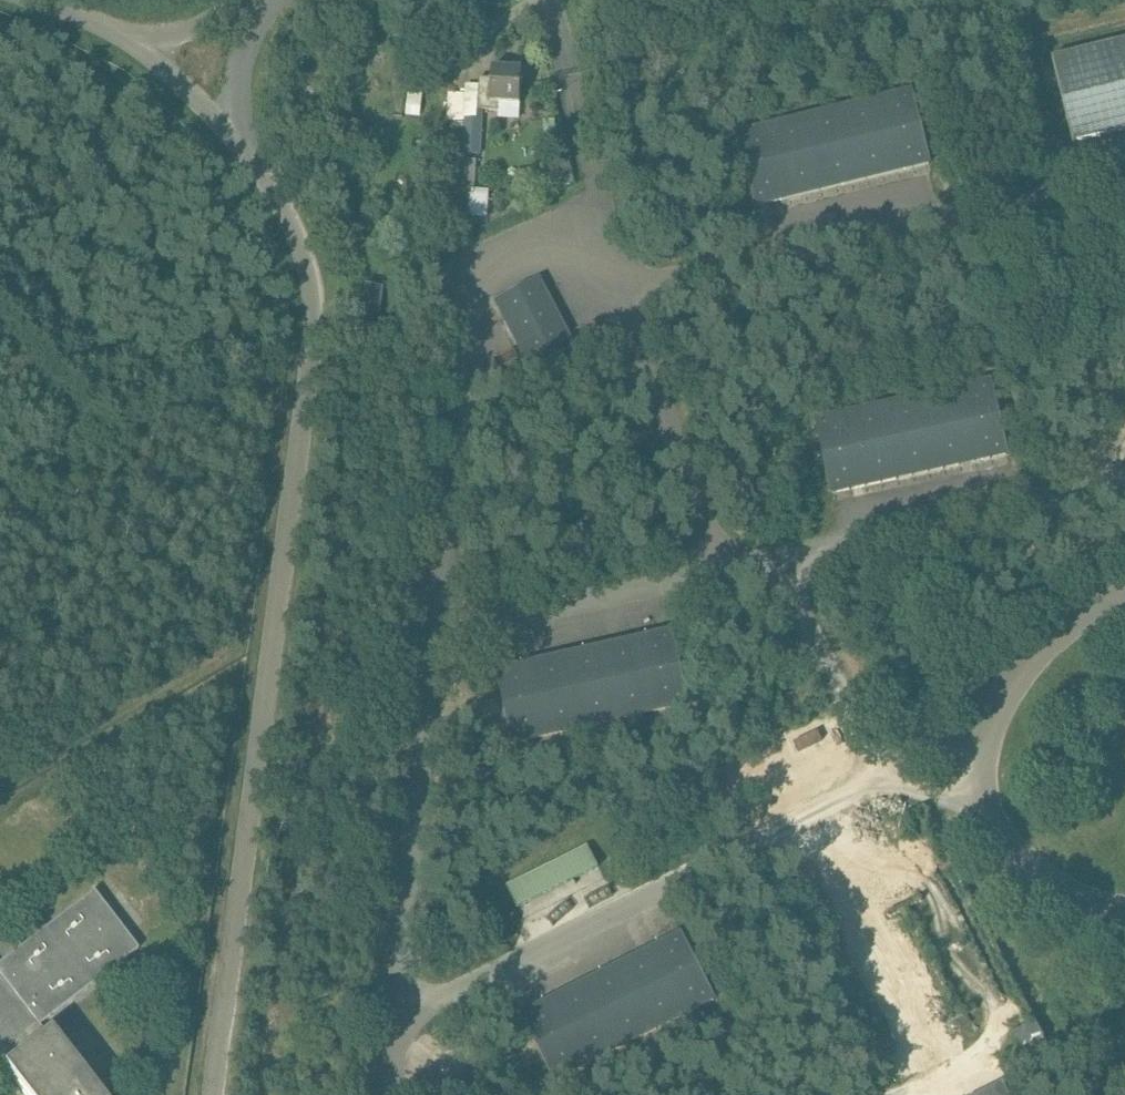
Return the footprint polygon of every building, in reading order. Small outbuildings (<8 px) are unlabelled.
[(1054,58),(1075,143),(1124,131),(1124,41),(1054,58)] [(479,85),(478,110),(484,110),(499,111),(499,103),(520,105),(523,70),(493,68),(492,79),(480,78),(479,85)] [(738,133),(756,209),(933,166),(914,89),(738,133)] [(409,101),(407,115),(420,117),(422,102),(409,101)] [(465,118),(463,153),(481,154),(483,119),(465,118)] [(490,218),(492,188),(473,187),(472,217),(490,218)] [(496,302),(532,372),(578,347),(542,277),(496,302)] [(375,328),(380,289),(366,287),(363,308),(356,307),(353,325),(375,328)] [(816,419),(832,496),(1010,456),(993,379),(816,419)] [(497,669),(515,746),(692,706),(674,629),(497,669)] [(589,845),(508,886),(518,905),(599,864),(589,845)] [(29,1094),(100,1094),(44,1022),(139,949),(94,891),(0,964),(0,1057),(29,1094)] [(683,932),(522,1013),(557,1083),(718,1001),(683,932)] [(1004,1081),(996,1085),(976,1094),(1011,1094),(1004,1081)]
